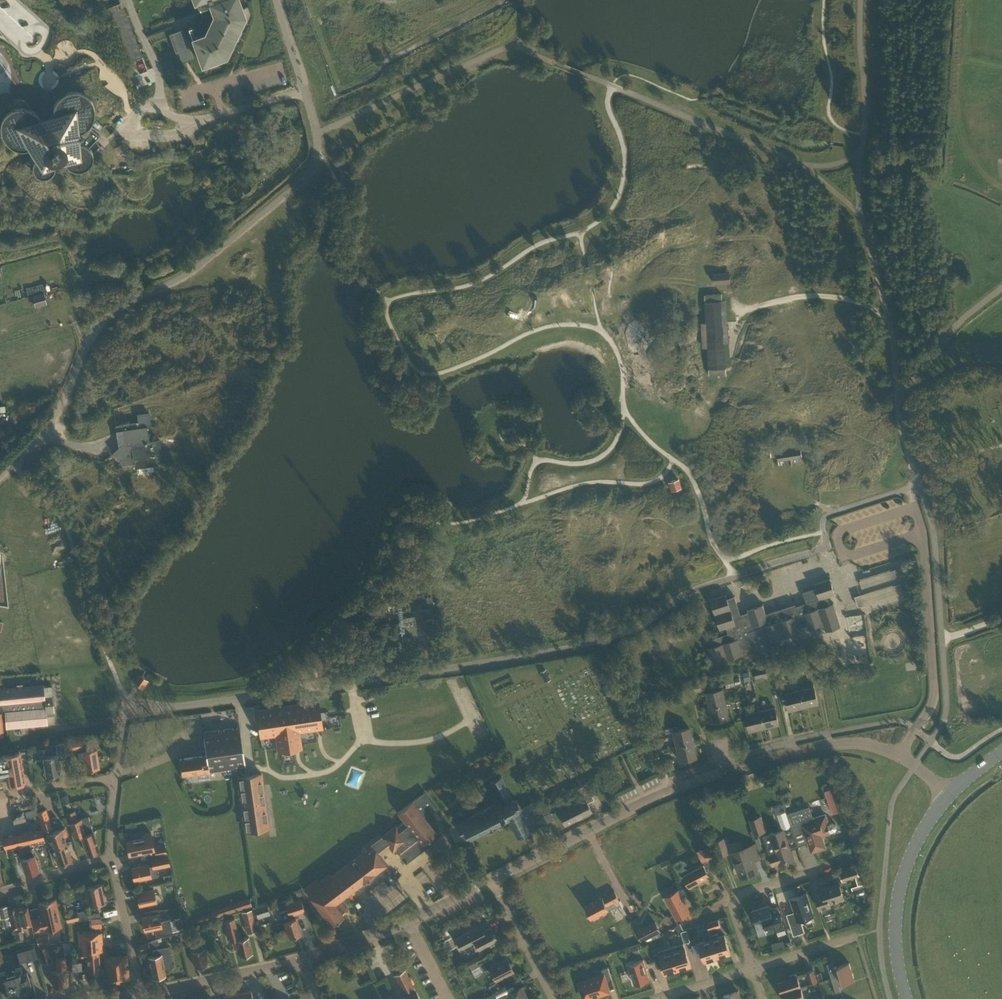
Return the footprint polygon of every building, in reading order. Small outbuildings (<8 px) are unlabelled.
[(194,3),(197,2),(200,9),(201,9),(200,6),(212,2),(217,15),(207,35),(194,40),(189,28),(192,27),(192,26),(188,27),(202,65),(227,57),(246,16),(240,0),(193,0),(194,3)] [(143,56),(124,8),(108,14),(127,62),(143,56)] [(188,60),(193,58),(183,29),(177,31),(188,60)] [(175,32),(169,34),(179,63),(185,61),(175,32)] [(79,91),(77,91),(75,91),(72,91),(70,91),(68,91),(67,92),(65,93),(63,94),(61,95),(60,96),(59,97),(58,98),(57,100),(56,101),(55,102),(55,103),(54,105),(54,106),(54,107),(53,108),(53,110),(53,111),(53,112),(53,114),(46,116),(39,118),(38,116),(37,115),(35,113),(34,112),(32,110),(30,109),(28,108),(26,108),(24,108),(23,107),(21,107),(19,108),(17,108),(15,108),(13,109),(11,110),(10,111),(9,111),(7,113),(6,114),(5,116),(4,117),(3,118),(2,120),(2,121),(1,123),(1,125),(0,126),(0,128),(0,129),(0,131),(1,133),(1,134),(1,135),(2,136),(2,137),(3,139),(5,141),(6,143),(8,144),(9,145),(11,146),(13,147),(15,148),(17,149),(19,149),(21,149),(22,149),(24,149),(26,148),(27,148),(28,148),(35,159),(35,160),(34,162),(33,163),(33,165),(33,166),(33,168),(33,169),(33,170),(33,171),(34,173),(35,174),(36,175),(36,176),(37,176),(38,177),(40,178),(42,178),(43,179),(44,179),(46,178),(47,178),(48,178),(49,177),(51,176),(52,176),(53,175),(54,173),(54,172),(55,171),(55,170),(55,169),(55,168),(55,167),(65,164),(65,165),(66,166),(67,167),(69,168),(70,169),(71,170),(73,171),(75,171),(76,171),(79,171),(80,171),(81,171),(83,171),(85,170),(86,169),(87,168),(88,168),(89,166),(90,166),(91,165),(91,164),(92,163),(92,162),(93,160),(93,159),(93,157),(93,155),(93,154),(93,153),(93,151),(92,150),(91,148),(90,147),(89,146),(99,134),(98,133),(89,125),(90,124),(92,122),(92,121),(93,120),(93,118),(94,117),(94,116),(95,113),(95,112),(95,111),(95,109),(94,108),(94,106),(94,105),(93,103),(92,102),(92,100),(91,100),(90,98),(87,96),(86,95),(83,93),(81,92),(79,91)] [(730,282),(730,273),(713,274),(714,282),(730,282)] [(34,294),(37,305),(49,302),(46,291),(34,294)] [(723,325),(722,296),(705,297),(706,322),(701,322),(702,346),(708,346),(709,373),(726,372),(724,343),(729,342),(728,325),(723,325)] [(137,413),(139,426),(151,424),(149,412),(137,413)] [(116,425),(120,447),(114,452),(123,463),(134,462),(135,467),(156,464),(155,452),(150,452),(150,451),(153,451),(152,448),(160,447),(159,440),(149,441),(146,426),(137,428),(136,422),(116,425)] [(788,446),(790,458),(799,457),(800,459),(802,459),(802,456),(801,451),(809,450),(808,443),(788,446)] [(781,459),(790,458),(788,446),(770,449),(771,456),(777,455),(778,460),(779,462),(781,462),(781,459)] [(927,459),(926,452),(921,453),(915,455),(916,462),(927,459)] [(671,491),(682,488),(678,478),(668,482),(671,491)] [(866,590),(902,578),(898,566),(862,579),(866,590)] [(712,646),(708,647),(713,663),(743,653),(754,649),(757,658),(774,653),(770,640),(800,631),(798,627),(802,625),(801,624),(806,622),(808,628),(823,623),(826,631),(841,626),(834,603),(830,604),(827,596),(835,594),(830,578),(814,583),(816,587),(803,592),(806,602),(796,606),(795,604),(766,613),(763,604),(748,609),(748,611),(741,614),(735,596),(727,598),(726,594),(711,599),(710,599),(720,629),(726,627),(728,634),(717,638),(716,636),(709,639),(712,646)] [(434,605),(432,592),(418,594),(420,608),(434,605)] [(376,619),(389,617),(387,601),(373,603),(376,619)] [(849,615),(853,634),(869,631),(866,612),(849,615)] [(405,637),(417,635),(414,615),(402,617),(405,637)] [(425,634),(434,632),(432,618),(423,620),(425,634)] [(854,646),(854,651),(867,651),(867,637),(860,638),(860,646),(854,646)] [(754,670),(755,677),(768,674),(766,667),(754,670)] [(544,681),(550,679),(545,669),(540,671),(544,681)] [(143,688),(148,680),(139,673),(133,682),(143,688)] [(44,685),(0,689),(0,706),(5,705),(7,727),(47,724),(47,716),(46,712),(54,712),(53,696),(45,696),(44,685)] [(799,690),(803,707),(818,703),(814,687),(799,690)] [(710,707),(726,703),(723,689),(712,691),(706,693),(710,707)] [(803,707),(799,690),(785,693),(789,710),(803,707)] [(323,728),(319,701),(256,710),(260,737),(275,735),(278,751),(302,748),(299,732),(323,728)] [(730,718),(726,703),(710,707),(713,722),(730,718)] [(775,707),(760,711),(764,727),(779,724),(775,707)] [(764,727),(760,711),(746,714),(750,731),(764,727)] [(206,755),(179,759),(182,775),(209,771),(209,772),(245,767),(239,727),(203,732),(206,755)] [(676,746),(693,742),(689,727),(672,731),(676,746)] [(99,766),(96,747),(95,741),(82,743),(81,739),(69,741),(71,749),(86,746),(86,749),(83,750),(85,769),(99,766)] [(57,743),(59,756),(66,755),(64,742),(57,743)] [(693,742),(676,746),(679,761),(696,757),(693,742)] [(60,772),(57,755),(49,756),(48,747),(39,749),(41,757),(43,757),(45,766),(43,767),(44,774),(46,773),(46,775),(60,772)] [(9,783),(25,781),(19,751),(3,754),(4,754),(0,755),(0,779),(8,777),(9,783)] [(671,759),(664,761),(667,770),(674,768),(671,759)] [(240,772),(246,830),(271,827),(266,781),(305,776),(304,765),(240,772)] [(462,822),(456,825),(458,828),(458,829),(459,832),(461,835),(462,835),(464,839),(469,836),(470,838),(504,820),(505,822),(509,820),(518,837),(529,831),(527,827),(543,818),(535,801),(518,810),(518,809),(519,804),(517,800),(512,799),(501,776),(489,782),(496,796),(493,798),(496,803),(467,818),(463,819),(461,820),(462,822)] [(538,800),(535,801),(543,818),(558,811),(565,824),(592,811),(587,802),(594,799),(591,794),(586,784),(556,799),(561,808),(550,813),(547,808),(553,805),(551,802),(546,804),(542,798),(542,797),(538,800)] [(404,821),(397,826),(396,825),(382,836),(380,833),(374,838),(383,850),(389,845),(393,851),(396,848),(399,852),(399,853),(406,861),(405,861),(407,863),(408,861),(434,841),(432,837),(437,833),(437,832),(424,817),(436,808),(424,792),(412,801),(397,812),(398,813),(404,821)] [(798,810),(788,814),(795,833),(804,830),(808,841),(812,852),(826,847),(822,835),(835,830),(837,827),(836,824),(833,822),(829,824),(827,816),(824,817),(824,814),(816,817),(816,819),(815,820),(810,806),(798,810)] [(458,808),(457,812),(459,815),(462,816),(463,819),(467,818),(465,814),(466,811),(465,808),(461,807),(458,808)] [(46,808),(37,811),(40,820),(44,830),(52,828),(52,827),(48,817),(46,808)] [(93,830),(88,816),(77,819),(75,810),(66,813),(74,838),(81,835),(87,854),(100,850),(93,830)] [(789,845),(797,843),(786,813),(779,815),(784,830),(765,836),(774,864),(794,858),(789,845)] [(760,817),(750,820),(755,834),(762,831),(764,830),(762,823),(760,817)] [(52,828),(44,830),(45,834),(47,841),(50,839),(53,847),(66,842),(64,836),(68,835),(65,828),(62,829),(62,828),(53,831),(52,828)] [(42,829),(7,837),(9,847),(44,839),(42,829)] [(799,844),(808,841),(804,830),(795,833),(799,844)] [(143,838),(126,841),(129,855),(141,852),(142,859),(155,856),(154,847),(152,841),(151,833),(142,834),(143,838)] [(383,850),(374,838),(369,841),(363,846),(366,850),(331,877),(329,874),(318,882),(316,879),(304,888),(332,924),(344,915),(341,912),(346,908),(339,899),(363,881),(363,882),(376,872),(375,872),(387,863),(379,853),(383,850)] [(724,838),(714,841),(720,856),(725,854),(729,853),(726,845),(724,838)] [(72,859),(66,842),(53,847),(58,864),(72,859)] [(154,847),(155,856),(167,853),(165,845),(154,847)] [(707,846),(699,850),(704,861),(713,857),(707,846)] [(733,854),(738,868),(741,867),(743,875),(757,870),(753,860),(759,858),(755,846),(733,854)] [(34,855),(32,849),(31,847),(25,850),(24,848),(18,850),(26,874),(39,870),(34,854),(34,855)] [(153,865),(154,868),(156,867),(170,865),(168,854),(151,857),(153,865)] [(716,858),(711,860),(714,867),(719,864),(716,858)] [(158,875),(156,867),(154,868),(153,865),(149,866),(148,864),(132,867),(134,880),(158,875)] [(710,876),(704,865),(683,875),(689,887),(710,876)] [(857,867),(840,872),(843,880),(859,875),(857,867)] [(86,887),(83,888),(87,905),(88,909),(89,913),(99,911),(97,903),(105,901),(105,900),(107,900),(105,893),(103,894),(103,891),(105,891),(103,884),(101,885),(101,883),(86,886),(86,887)] [(828,903),(844,898),(839,883),(822,888),(823,893),(816,896),(820,909),(829,906),(828,903)] [(140,905),(156,902),(154,889),(137,892),(140,905)] [(690,912),(691,912),(679,889),(664,897),(676,919),(686,914),(688,917),(692,915),(690,912)] [(609,909),(616,905),(615,903),(619,900),(614,890),(609,893),(610,894),(603,898),(602,897),(585,906),(591,918),(609,909)] [(807,893),(790,898),(794,911),(787,914),(794,935),(805,931),(801,919),(814,915),(807,893)] [(250,897),(239,901),(241,908),(242,908),(252,905),(252,904),(250,897)] [(285,903),(290,918),(282,921),(285,929),(283,930),(285,937),(290,936),(301,933),(296,917),(299,916),(298,913),(305,911),(301,898),(285,903)] [(44,929),(61,926),(55,899),(39,903),(41,916),(32,918),(35,930),(44,928),(44,929)] [(266,905),(255,908),(258,917),(258,918),(270,914),(267,904),(266,905)] [(10,916),(8,905),(0,907),(0,912),(1,918),(10,916)] [(766,928),(775,925),(777,931),(785,928),(783,920),(778,906),(770,909),(769,905),(752,911),(756,923),(763,921),(766,928)] [(30,917),(28,906),(16,909),(16,908),(9,909),(12,921),(14,928),(31,924),(29,917),(30,917)] [(221,907),(211,910),(213,918),(223,915),(223,914),(221,907)] [(88,909),(78,911),(79,919),(80,920),(90,918),(89,913),(88,909)] [(247,933),(257,931),(252,909),(242,911),(247,933)] [(78,911),(65,914),(67,922),(79,919),(78,911)] [(156,935),(172,932),(170,919),(160,921),(159,914),(142,917),(145,930),(155,928),(157,934),(156,935)] [(101,917),(91,918),(92,928),(102,927),(101,917)] [(176,928),(182,927),(180,918),(174,919),(176,928)] [(240,956),(246,954),(246,956),(252,955),(251,953),(253,953),(248,936),(241,938),(240,932),(238,933),(234,918),(224,920),(230,941),(232,940),(234,949),(238,948),(240,956)] [(718,919),(707,923),(709,930),(720,926),(718,919)] [(450,927),(451,929),(452,932),(462,926),(460,922),(450,927)] [(655,922),(637,931),(642,940),(644,940),(659,931),(660,931),(655,922)] [(683,929),(680,923),(675,926),(678,931),(679,932),(684,931),(683,929)] [(484,931),(480,925),(456,938),(461,948),(475,941),(479,949),(479,956),(483,955),(482,948),(497,940),(491,927),(484,931)] [(705,940),(699,942),(699,943),(703,955),(705,961),(718,957),(710,934),(708,927),(702,929),(704,936),(704,937),(705,940)] [(15,931),(18,946),(24,945),(23,938),(24,938),(22,930),(15,931)] [(690,941),(687,930),(681,932),(685,943),(690,941)] [(659,931),(644,940),(645,942),(662,936),(659,931)] [(83,952),(99,951),(103,951),(101,932),(79,934),(80,946),(83,946),(83,952)] [(717,932),(710,934),(718,957),(730,953),(724,934),(718,936),(717,932)] [(48,933),(36,936),(38,945),(50,943),(48,933)] [(455,945),(451,936),(444,939),(449,949),(455,945)] [(158,942),(157,939),(149,942),(151,947),(159,944),(158,942)] [(140,951),(151,947),(149,942),(149,941),(139,945),(140,951)] [(198,943),(190,945),(192,951),(191,951),(195,967),(202,965),(203,966),(206,965),(207,964),(209,964),(205,948),(204,948),(200,949),(198,944),(198,943)] [(684,943),(671,947),(678,970),(691,966),(684,943)] [(15,949),(18,962),(38,957),(34,944),(15,949)] [(39,947),(37,947),(41,963),(42,963),(51,961),(48,945),(39,947)] [(639,951),(637,945),(631,947),(633,953),(639,951)] [(164,967),(173,966),(169,946),(152,949),(153,955),(148,956),(152,977),(165,974),(164,967)] [(654,954),(654,957),(656,966),(659,967),(663,966),(665,974),(678,970),(671,947),(658,951),(659,953),(654,954)] [(99,951),(83,952),(80,952),(81,957),(87,956),(88,970),(100,969),(99,951)] [(127,956),(103,958),(106,982),(129,980),(128,968),(125,968),(125,963),(127,963),(127,956)] [(496,980),(513,971),(507,958),(495,964),(492,956),(479,963),(483,971),(489,967),(496,980)] [(56,958),(57,969),(51,970),(53,986),(66,985),(65,976),(68,976),(66,957),(56,958)] [(649,979),(643,960),(628,965),(634,984),(649,979)] [(831,978),(852,971),(849,963),(850,963),(849,962),(834,967),(832,962),(827,963),(831,978)] [(27,987),(31,985),(27,971),(23,973),(21,967),(15,968),(14,965),(5,967),(6,971),(0,973),(0,975),(7,998),(28,992),(27,987)] [(612,978),(608,967),(602,969),(603,974),(579,982),(584,998),(585,998),(609,991),(609,989),(606,980),(612,978)] [(105,982),(104,980),(103,980),(102,969),(100,969),(88,970),(89,984),(105,982)] [(401,998),(421,998),(417,991),(406,969),(394,974),(403,992),(408,990),(411,994),(401,998)] [(817,981),(814,969),(807,971),(811,983),(817,981)] [(852,971),(831,978),(836,992),(841,991),(839,985),(855,980),(855,979),(854,979),(852,971)] [(781,993),(801,987),(798,976),(797,977),(796,973),(789,975),(790,979),(778,983),(781,993)] [(501,988),(486,996),(486,994),(477,998),(494,998),(495,998),(498,998),(509,994),(511,998),(528,998),(521,986),(518,988),(514,981),(501,988)] [(781,993),(783,998),(805,998),(804,997),(801,987),(781,993)] [(237,993),(239,998),(253,998),(251,990),(237,993)] [(738,991),(724,995),(725,998),(722,998),(741,998),(738,991)]
